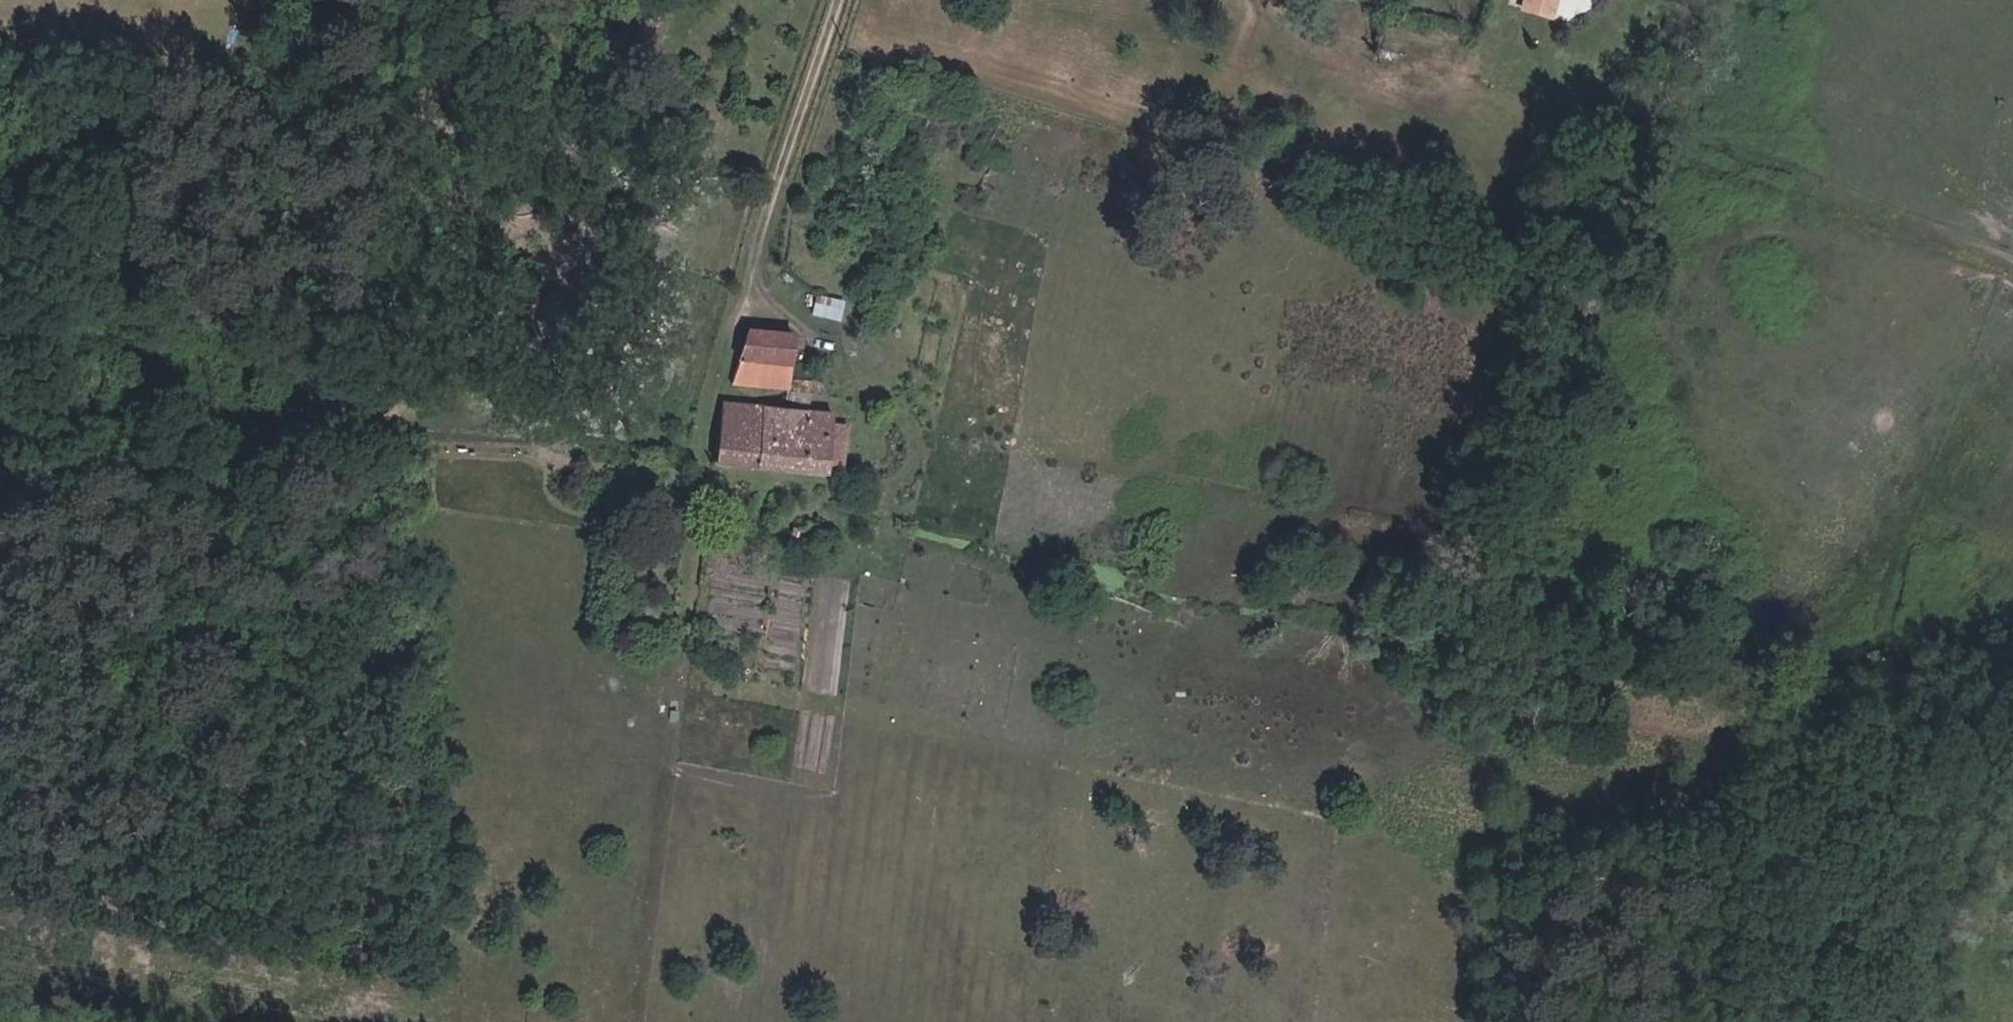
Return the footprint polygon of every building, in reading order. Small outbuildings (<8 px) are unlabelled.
[(1524,7),(1551,14),(1555,0),(1526,0),(1524,7)] [(774,348),(726,344),(718,343),(712,399),(766,404),(774,348)] [(822,429),(714,417),(710,417),(703,475),(815,491),(817,480),(831,482),(836,443),(822,441),(822,429)]
